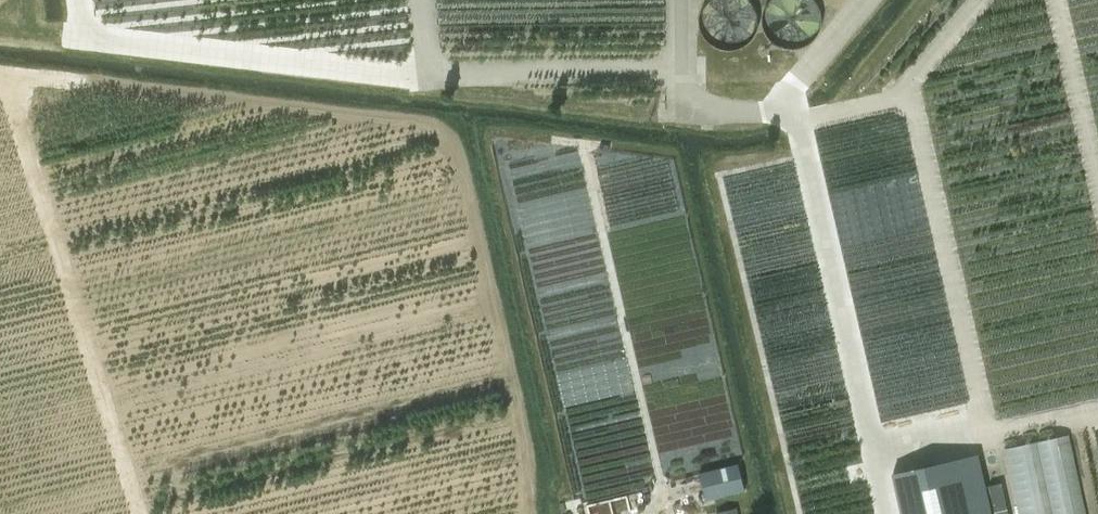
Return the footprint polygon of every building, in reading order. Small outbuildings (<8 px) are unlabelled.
[(731,45),(745,17),(752,3),(746,0),(720,0),(710,20),(722,26),(716,38),(731,45)] [(1004,448),(1018,513),(1086,513),(1070,433),(1004,448)] [(892,472),(901,513),(992,513),(978,453),(892,472)] [(745,490),(739,466),(739,464),(700,474),(706,499),(745,490)] [(1002,483),(989,486),(995,513),(1009,513),(1002,483)]
